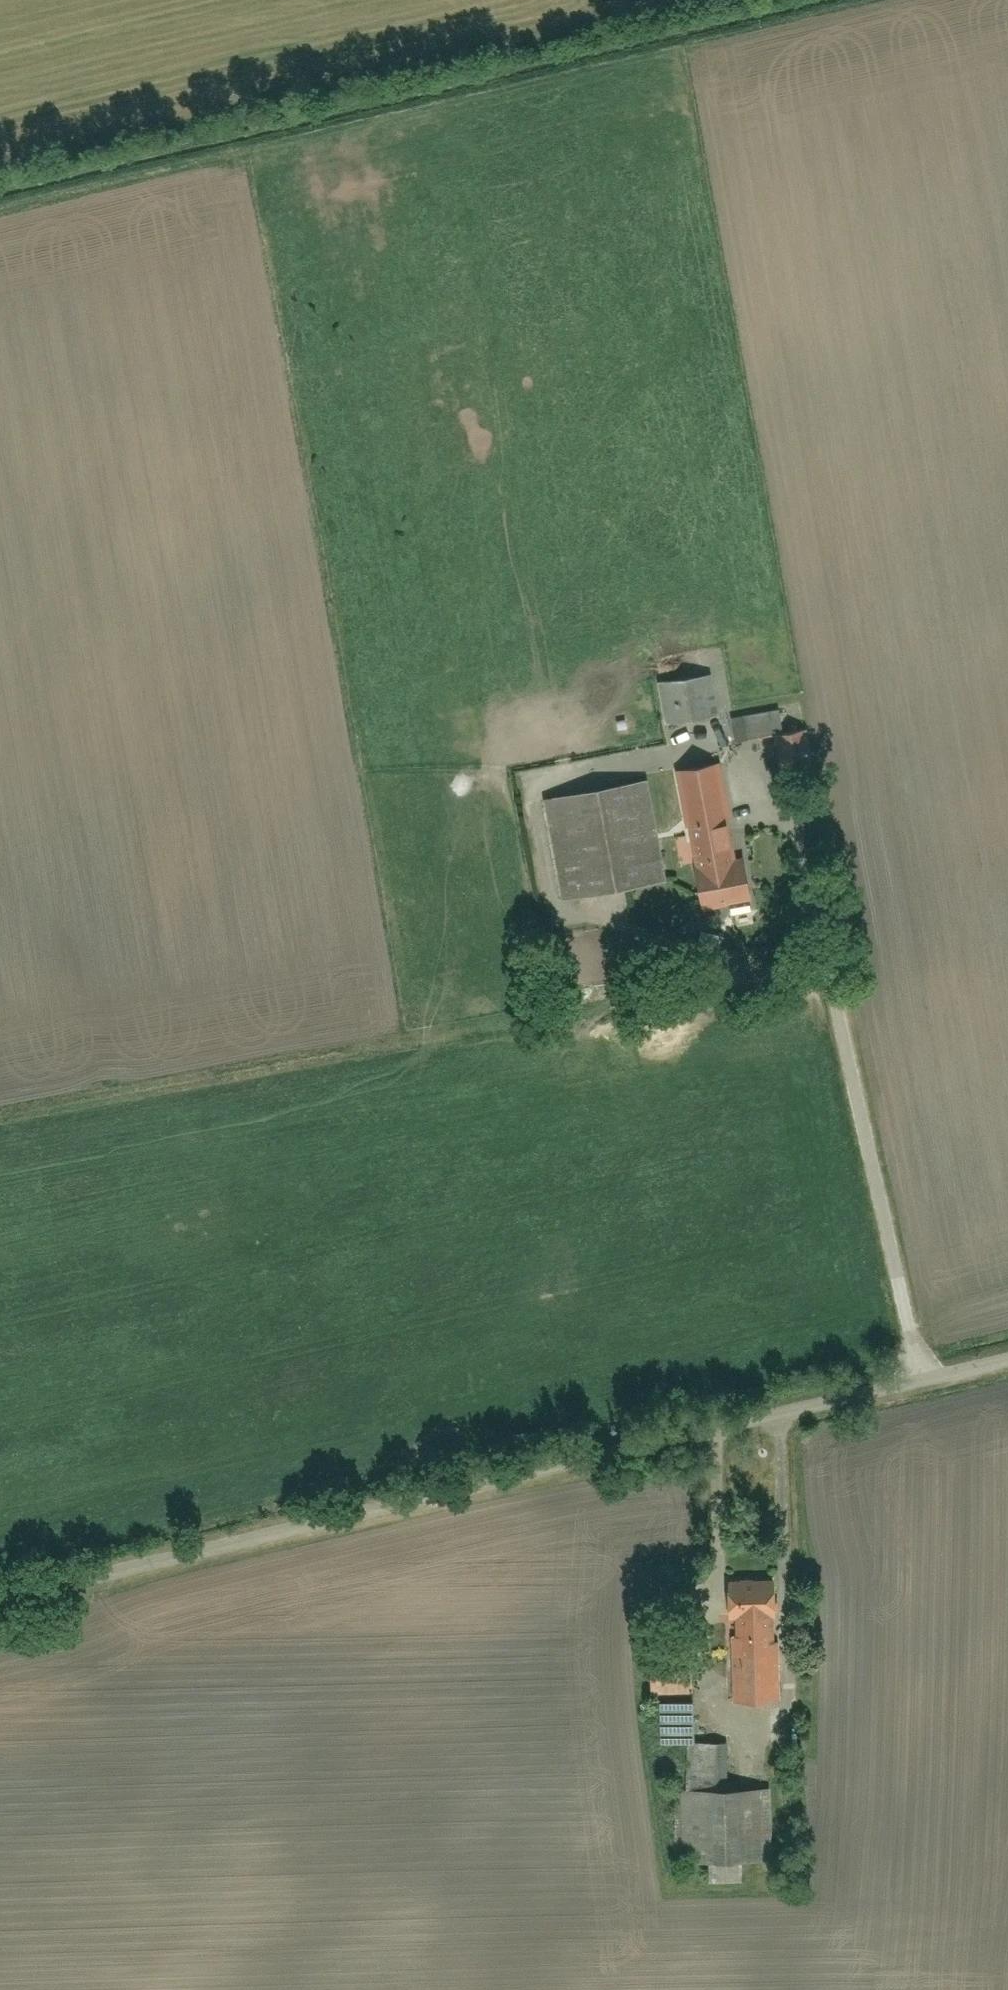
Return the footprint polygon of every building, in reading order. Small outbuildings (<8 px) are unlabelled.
[(663,682),(671,726),(721,718),(714,674),(663,682)] [(733,715),(738,741),(789,732),(784,706),(733,715)] [(779,740),(789,787),(820,781),(810,733),(779,740)] [(725,765),(678,775),(708,913),(755,903),(725,765)] [(650,782),(546,803),(567,904),(671,883),(650,782)] [(733,1588),(736,1705),(784,1704),(780,1587),(733,1588)] [(652,1637),(653,1697),(692,1696),(691,1637),(652,1637)] [(657,1705),(657,1741),(695,1741),(695,1705),(657,1705)] [(680,1793),(680,1863),(775,1863),(774,1793),(726,1793),(726,1748),(685,1748),(685,1793),(680,1793)]
